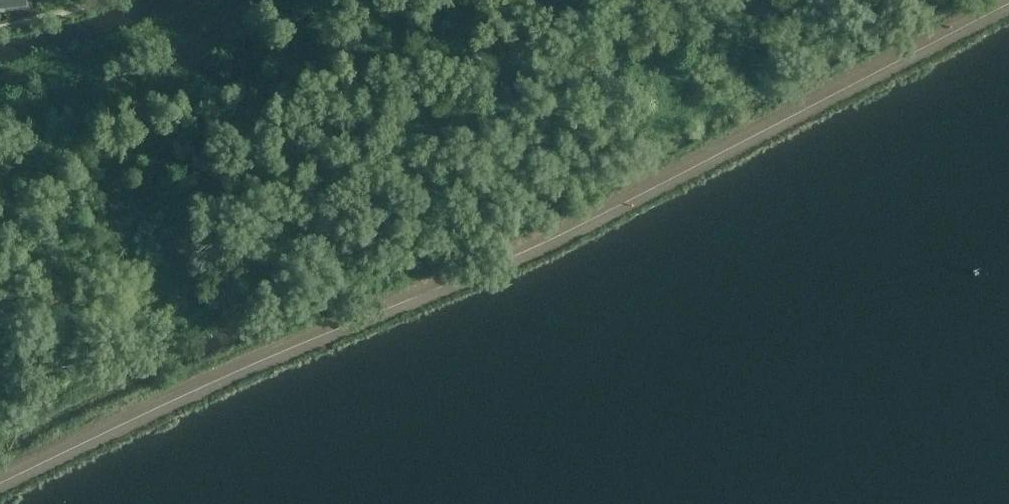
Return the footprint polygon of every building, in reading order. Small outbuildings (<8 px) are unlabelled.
[(26,0),(0,0),(0,10),(27,7),(26,0)]
